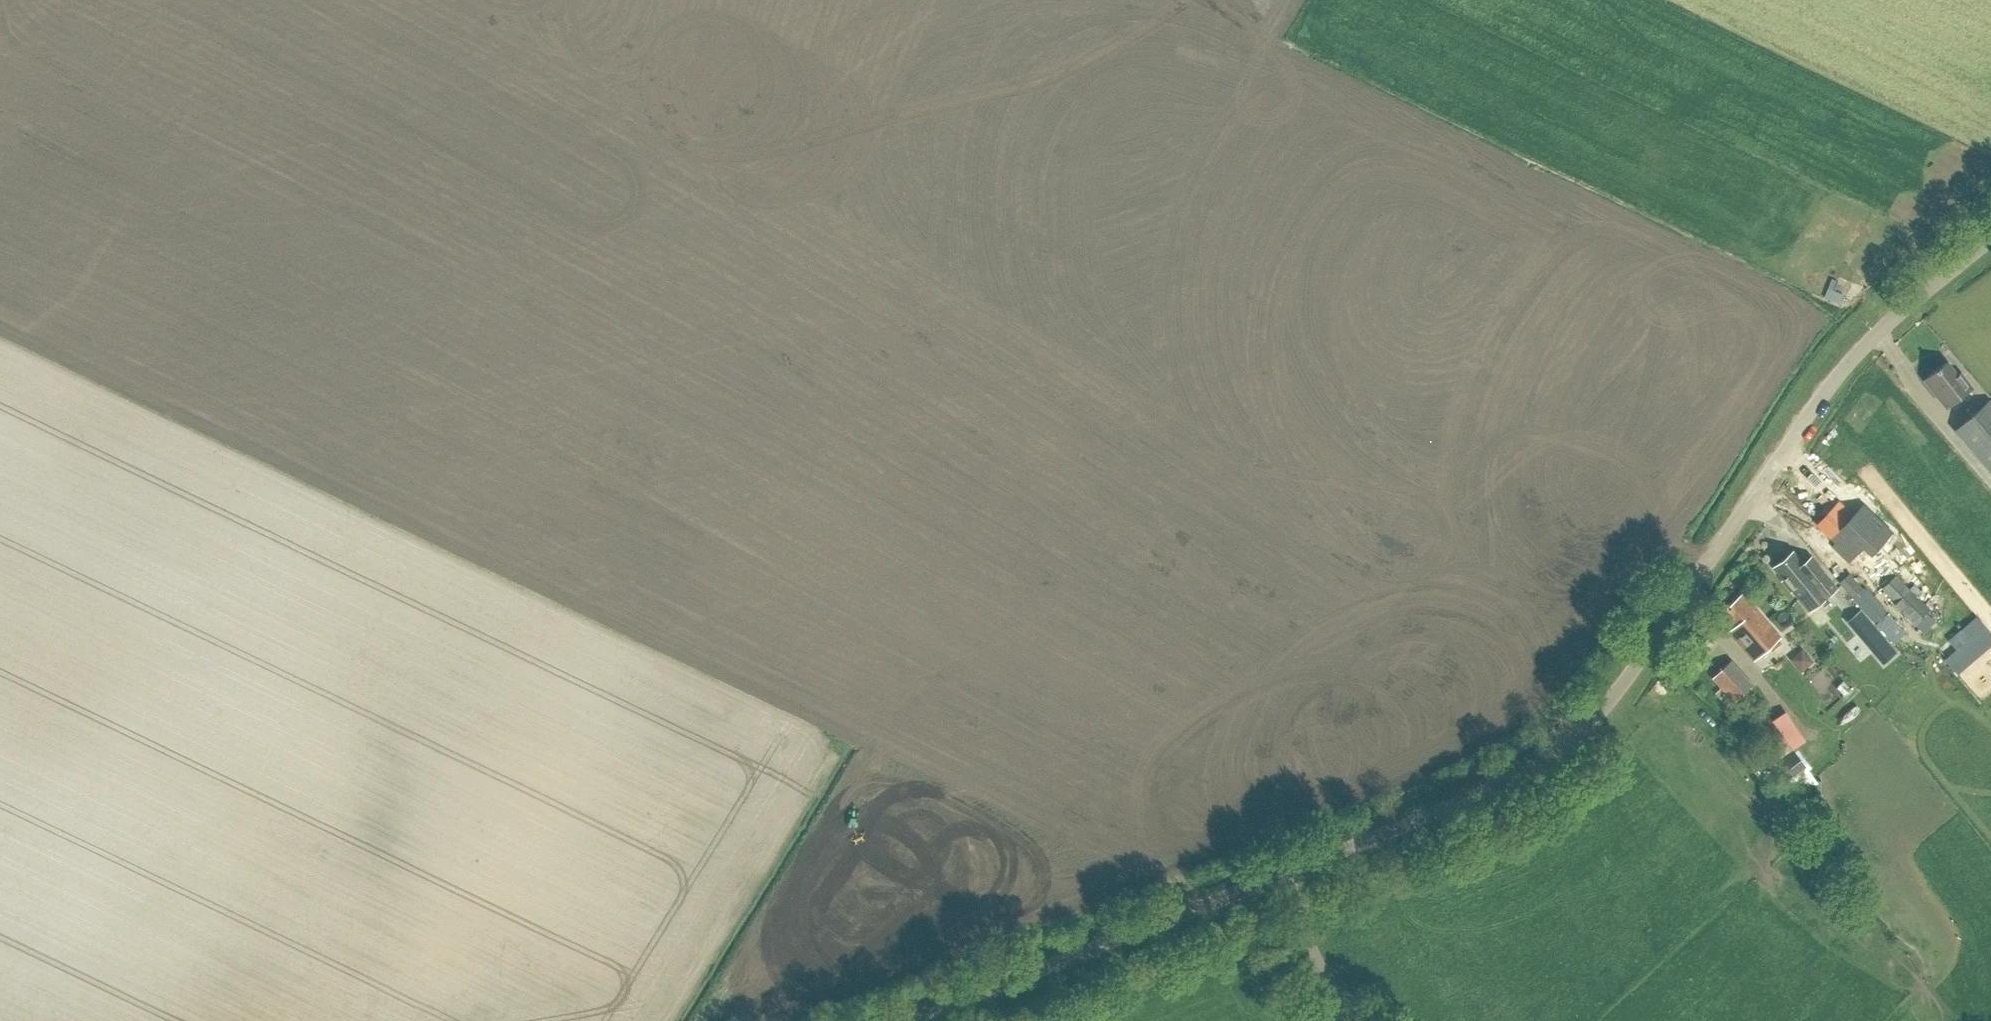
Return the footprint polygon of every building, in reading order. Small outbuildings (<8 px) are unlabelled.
[(1923,379),(1945,408),(1972,387),(1960,372),(1957,374),(1947,361),(1923,379)] [(1989,400),(1955,430),(1990,472),(1990,402),(1989,400)] [(1838,503),(1817,525),(1830,538),(1837,544),(1832,549),(1845,562),(1867,539),(1875,547),(1890,532),(1864,504),(1852,516),(1838,503)] [(1792,590),(1800,600),(1809,611),(1837,588),(1819,566),(1811,556),(1802,564),(1792,551),(1773,567),(1783,579),(1782,580),(1791,592),(1792,590)] [(1862,588),(1852,577),(1853,576),(1849,572),(1838,582),(1893,643),(1905,632),(1863,587),(1862,588)] [(1895,575),(1881,588),(1896,602),(1894,604),(1915,626),(1930,609),(1895,575)] [(1754,660),(1779,637),(1741,594),(1719,614),(1733,630),(1730,632),(1736,638),(1735,639),(1754,660)] [(1883,664),(1897,652),(1860,609),(1846,621),(1883,664)] [(1948,641),(1956,650),(1945,659),(1958,675),(1990,647),(1990,634),(1976,617),(1948,641)] [(1769,678),(1781,668),(1771,658),(1760,668),(1769,678)] [(1753,684),(1731,661),(1711,678),(1733,702),(1753,684)] [(1745,719),(1746,721),(1753,730),(1758,737),(1763,744),(1788,779),(1805,766),(1794,751),(1770,718),(1763,708),(1762,707),(1753,714),(1745,719)]
